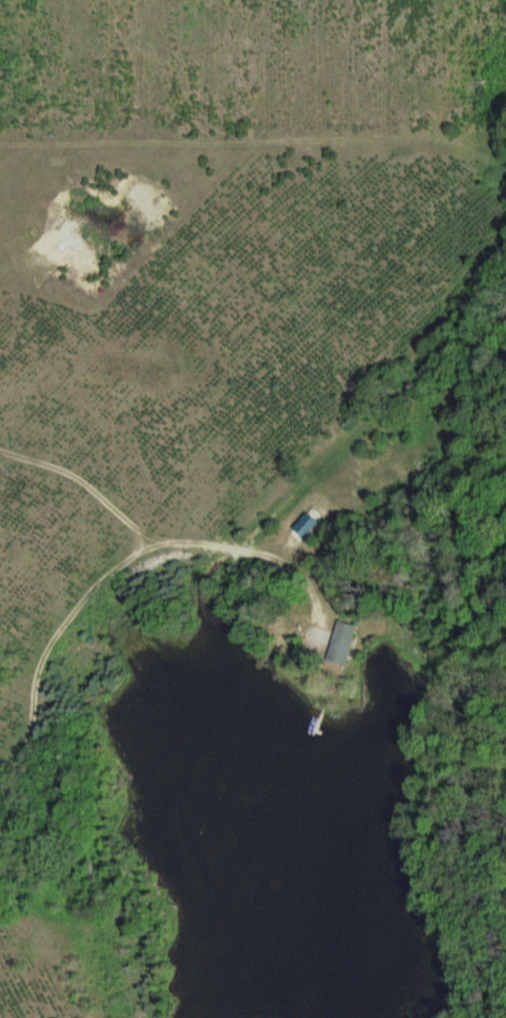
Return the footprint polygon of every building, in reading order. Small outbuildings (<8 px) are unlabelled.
[(350,665),(359,625),(339,620),(331,660),(350,665)]
